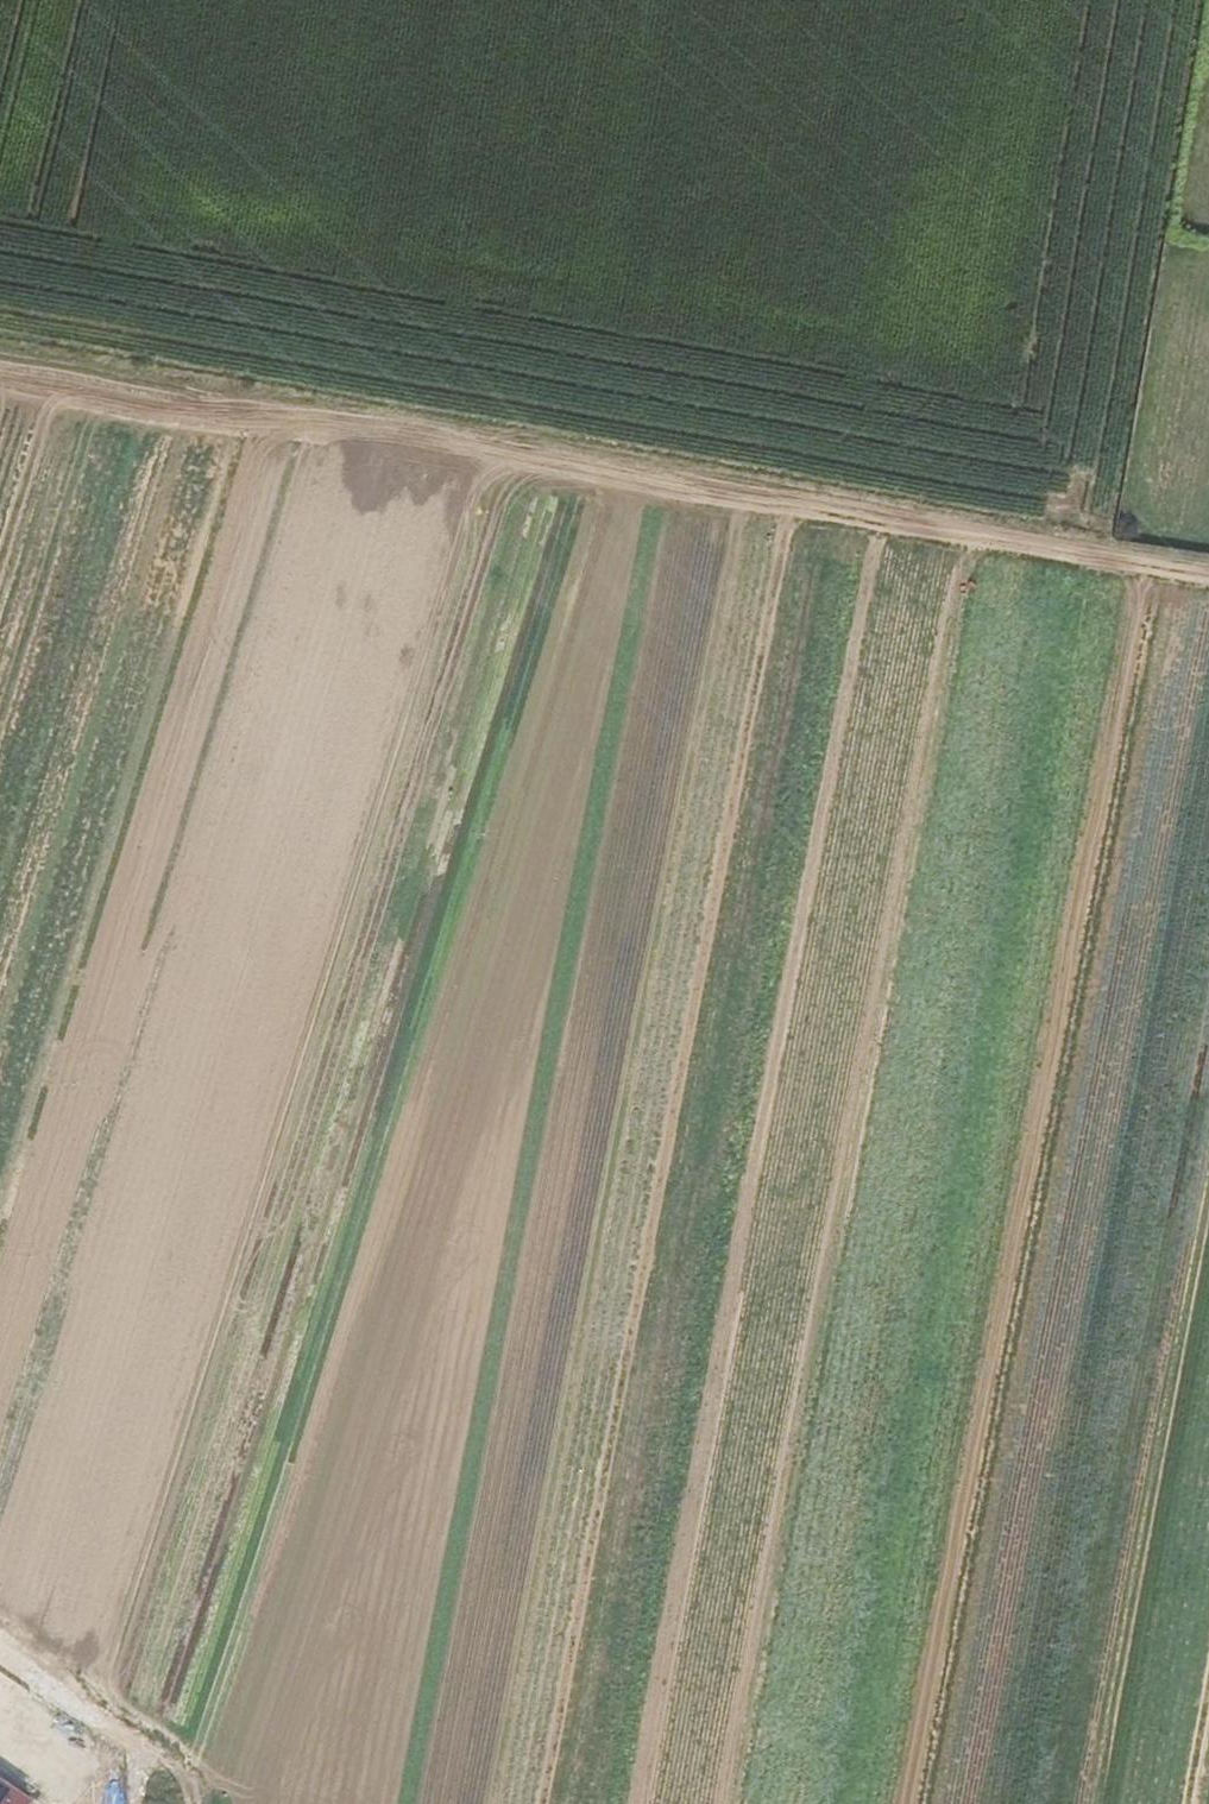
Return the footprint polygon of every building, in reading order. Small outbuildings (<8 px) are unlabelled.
[(14,1803),(16,1795),(0,1784),(0,1803),(14,1803)]
